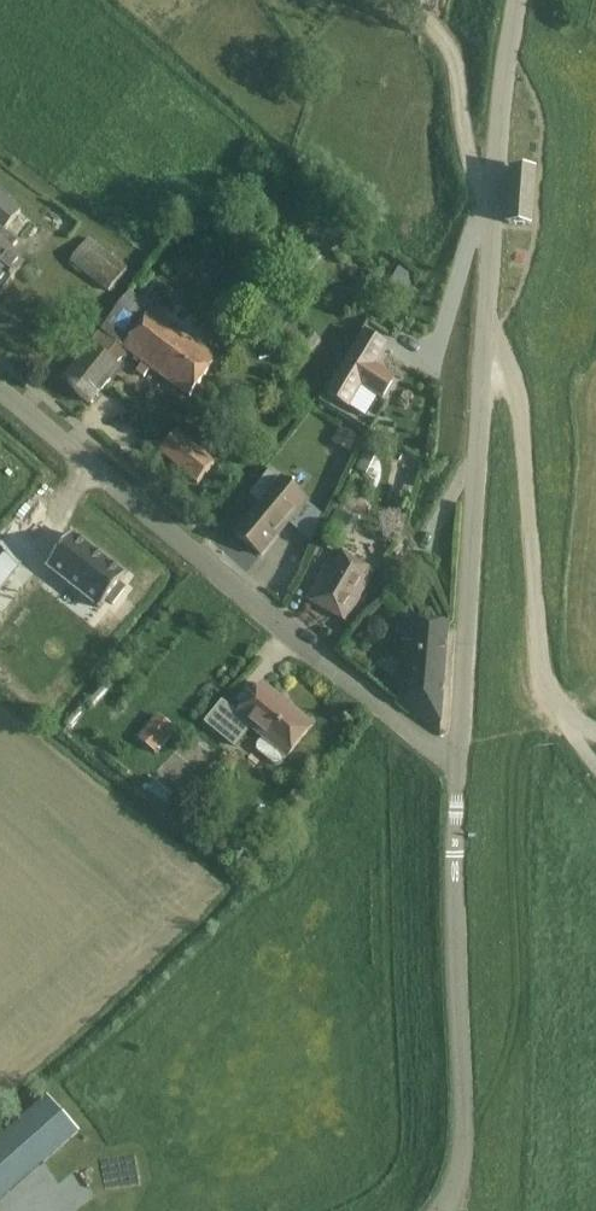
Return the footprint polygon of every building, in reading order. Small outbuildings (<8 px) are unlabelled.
[(538,170),(510,168),(506,226),(533,228),(538,170)] [(14,240),(5,232),(21,212),(0,194),(0,287),(3,290),(26,262),(12,250),(18,243),(14,240)] [(129,269),(89,238),(70,262),(109,293),(129,269)] [(188,338),(153,311),(130,294),(64,380),(93,404),(121,367),(118,364),(128,350),(144,362),(136,372),(144,378),(152,368),(190,398),(218,361),(188,338)] [(290,340),(298,329),(288,322),(280,333),(290,340)] [(365,330),(329,392),(350,404),(362,384),(383,396),(395,375),(374,363),(386,342),(365,330)] [(356,451),(362,440),(341,428),(335,439),(356,451)] [(215,464),(178,432),(161,452),(198,484),(215,464)] [(376,454),(366,449),(356,470),(366,474),(376,454)] [(307,501),(272,473),(254,496),(263,504),(237,535),(262,555),(307,501)] [(358,524),(338,512),(327,529),(347,542),(358,524)] [(118,574),(68,531),(41,563),(92,607),(99,598),(105,603),(117,587),(111,583),(118,574)] [(19,566),(0,551),(0,591),(19,566)] [(374,573),(336,551),(310,601),(346,620),(374,573)] [(440,733),(449,624),(407,620),(399,702),(440,733)] [(240,714),(223,701),(205,723),(236,749),(252,728),(263,737),(257,745),(258,751),(275,766),(280,764),(311,726),(263,686),(240,714)] [(177,730),(159,715),(139,739),(156,754),(177,730)] [(48,1097),(0,1139),(0,1203),(79,1133),(48,1097)]
